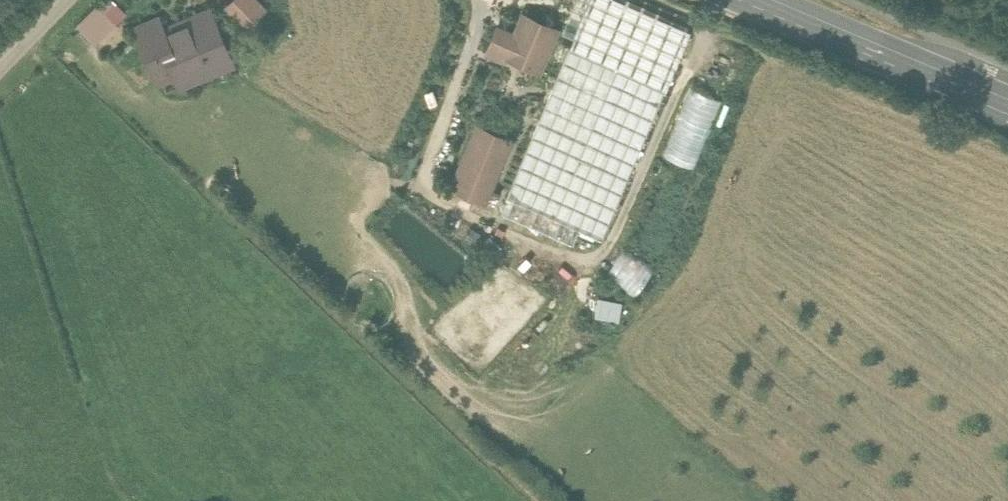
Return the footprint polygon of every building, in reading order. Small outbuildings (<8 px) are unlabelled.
[(247,30),(269,7),(261,0),(230,0),(223,8),(247,30)] [(570,50),(663,88),(689,26),(625,0),(578,0),(564,32),(575,37),(570,50)] [(103,11),(97,5),(77,24),(95,42),(125,13),(113,1),(103,11)] [(232,63),(207,7),(166,26),(159,12),(129,26),(157,86),(174,78),(178,88),(232,63)] [(541,76),(560,28),(521,13),(514,32),(496,25),(485,53),(541,76)] [(570,50),(503,214),(576,244),(581,232),(601,240),(663,88),(570,50)] [(721,100),(691,87),(662,155),(692,168),(721,100)] [(447,190),(486,206),(514,139),(476,123),(447,190)] [(498,246),(487,238),(478,249),(489,257),(498,246)] [(622,248),(604,275),(634,294),(651,268),(622,248)] [(620,300),(596,297),(594,314),(618,317),(620,300)]
